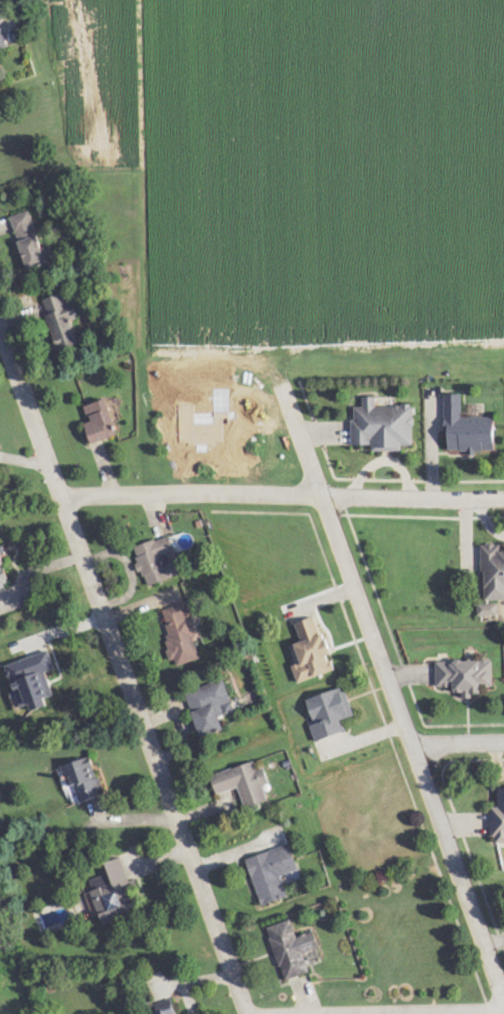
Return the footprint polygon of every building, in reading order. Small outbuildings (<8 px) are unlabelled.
[(10,44),(4,25),(0,26),(0,47),(10,44)] [(57,258),(53,243),(43,246),(32,208),(13,213),(29,266),(57,258)] [(81,342),(72,314),(79,311),(71,288),(43,297),(60,349),(81,342)] [(448,448),(500,448),(500,414),(465,414),(465,390),(448,390),(448,448)] [(357,441),(376,441),(376,447),(407,446),(407,442),(416,442),(416,401),(380,402),(379,393),(366,393),(367,403),(356,403),(357,441)] [(95,440),(124,431),(112,395),(84,404),(95,440)] [(150,583),(186,570),(181,557),(175,559),(171,549),(178,547),(172,532),(135,545),(150,583)] [(15,582),(4,534),(0,535),(0,585),(15,582)] [(486,542),(487,596),(503,596),(503,542),(486,542)] [(187,600),(163,607),(180,662),(204,654),(187,600)] [(498,603),(477,604),(478,616),(498,615),(498,603)] [(303,678),(342,665),(330,628),(325,630),(319,613),(298,620),(305,639),(291,644),(303,678)] [(6,665),(20,707),(29,704),(32,711),(46,706),(44,698),(54,695),(46,672),(55,669),(49,651),(6,665)] [(495,656),(439,657),(440,688),(487,687),(487,685),(496,684),(495,656)] [(227,676),(190,687),(204,736),(229,728),(224,711),(237,708),(227,676)] [(321,737),(350,728),(346,716),(358,712),(349,684),(308,696),(321,737)] [(84,799),(109,790),(95,752),(65,764),(71,781),(77,779),(84,799)] [(220,790),(242,783),(248,805),(271,798),(266,781),(272,779),(268,763),(260,765),(258,758),(214,771),(220,790)] [(502,784),(502,804),(496,804),(496,837),(503,837),(503,784),(502,784)] [(264,902),(290,894),(283,871),(301,866),(294,841),(249,854),(264,902)] [(108,859),(111,870),(92,876),(105,921),(143,910),(126,854),(108,859)] [(287,978),(312,970),(306,950),(323,945),(318,928),(299,934),(294,917),(270,924),(287,978)] [(171,1000),(155,1005),(158,1013),(156,1013),(176,1013),(171,1000)]
